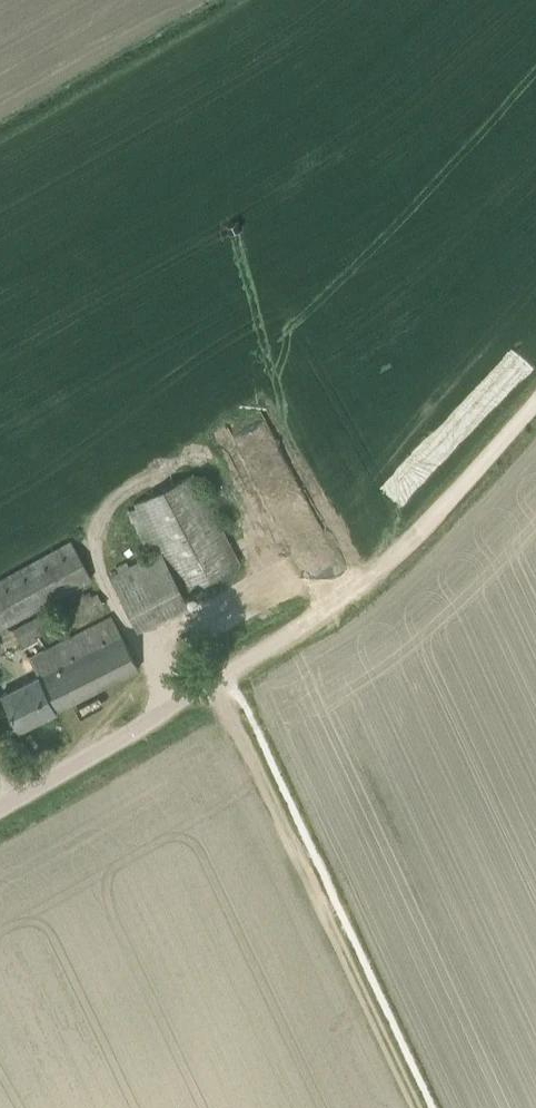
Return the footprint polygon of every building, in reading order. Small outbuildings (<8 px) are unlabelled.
[(124,508),(148,554),(158,549),(181,593),(239,562),(192,473),(124,508)] [(90,578),(69,539),(0,577),(0,628),(90,578)] [(158,549),(148,554),(110,575),(137,627),(186,602),(181,593),(158,549)] [(37,640),(33,634),(50,624),(43,612),(12,628),(22,648),(37,640)] [(38,675),(0,693),(0,696),(17,730),(138,668),(111,614),(27,657),(38,675)]
